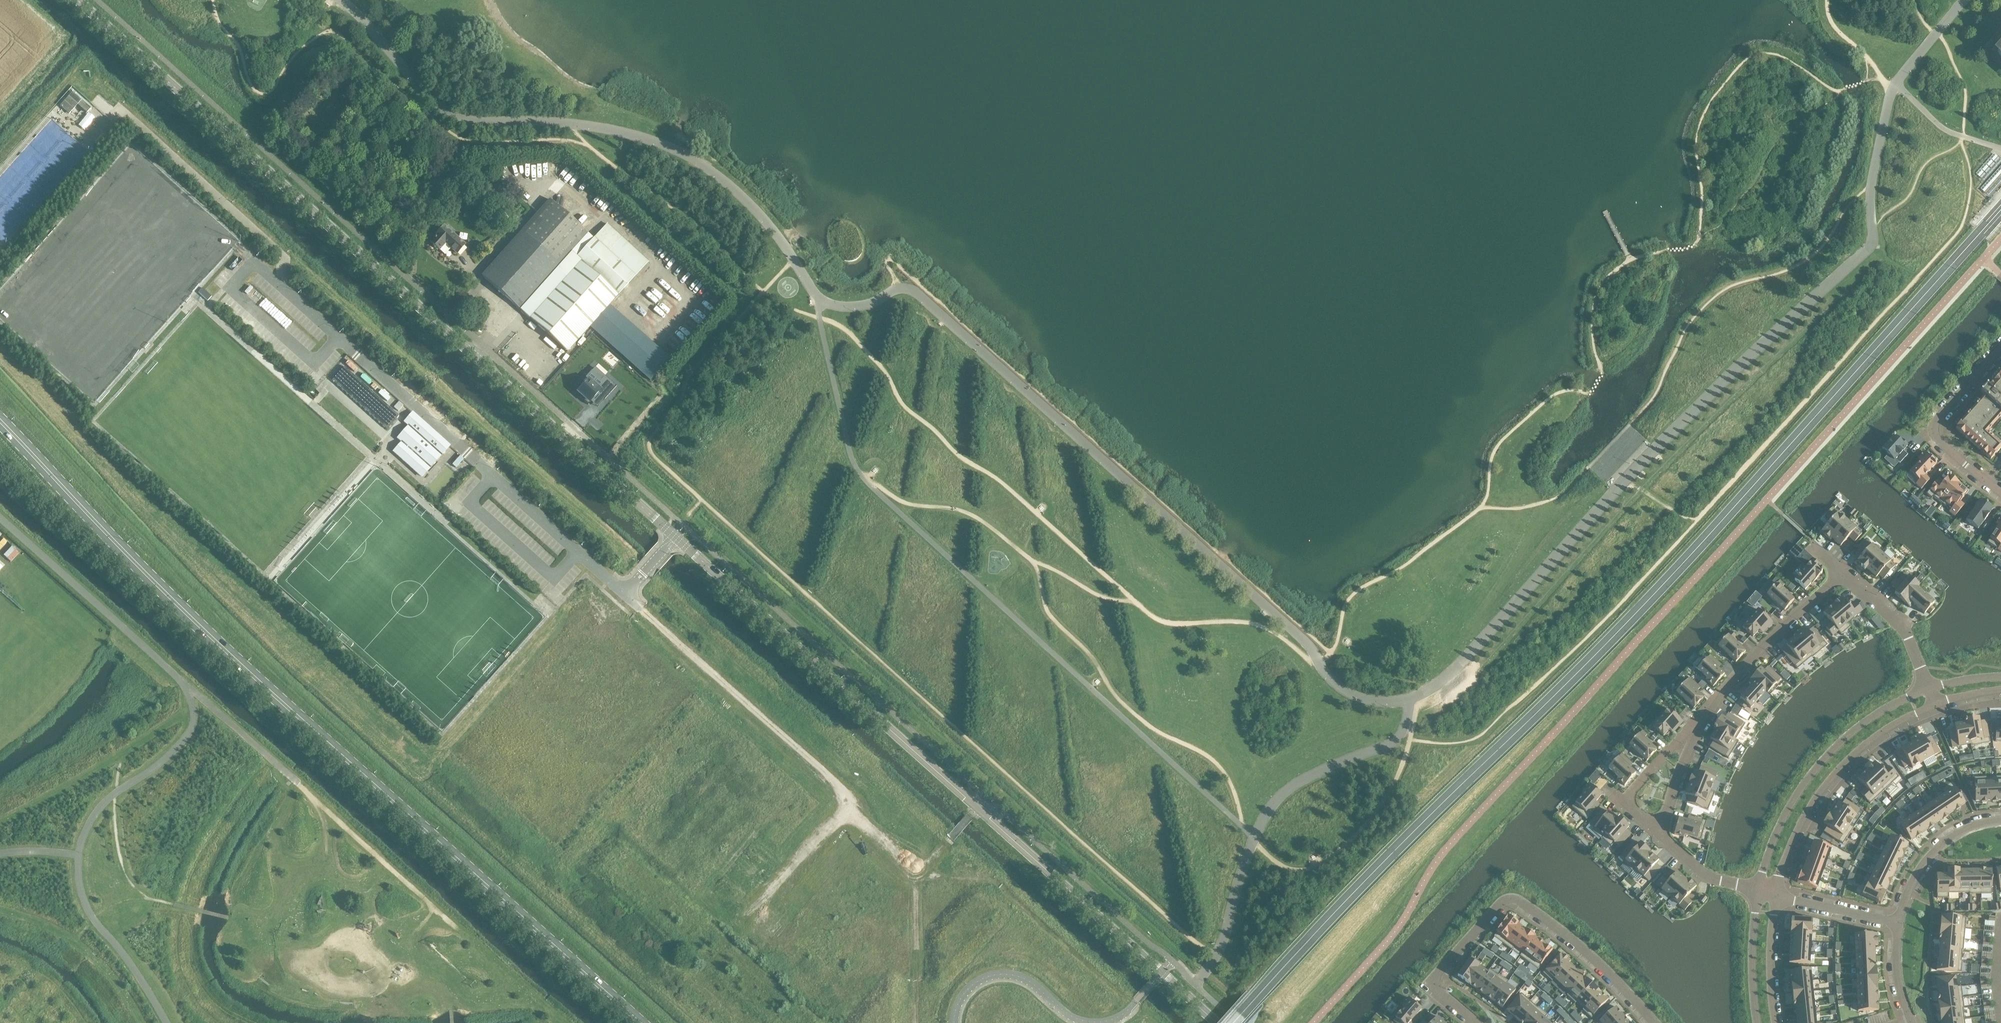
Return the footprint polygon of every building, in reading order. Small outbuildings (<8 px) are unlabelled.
[(71,91),(59,104),(68,113),(76,104),(85,112),(89,107),(71,91)] [(90,111),(79,121),(85,127),(96,117),(90,111)] [(1989,201),(1993,197),(2000,188),(2000,158),(1994,152),(1974,174),(1984,182),(1977,190),(1989,201)] [(1994,200),(1992,198),(1986,205),(1988,207),(1994,200)] [(550,200),(482,276),(519,309),(530,319),(567,352),(649,262),(607,224),(594,239),(577,257),(571,251),(587,233),(550,200)] [(457,253),(465,244),(444,226),(436,235),(430,242),(439,250),(445,243),(457,253)] [(344,366),(332,380),(367,411),(387,429),(399,416),(372,391),(344,366)] [(583,385),(577,391),(582,395),(580,397),(587,404),(589,402),(590,402),(598,392),(604,398),(604,399),(605,399),(616,386),(614,387),(603,377),(600,380),(591,371),(592,371),(591,370),(580,382),(581,383),(581,382),(583,384),(582,385),(583,385)] [(1955,428),(1981,451),(1984,449),(1987,452),(1985,454),(1990,459),(2000,448),(2000,446),(1987,433),(2000,417),(2000,378),(2000,380),(1998,378),(1997,378),(1999,380),(1996,384),(1994,382),(1988,388),(1987,387),(1987,386),(1986,387),(1984,389),(1985,389),(1984,391),(1983,390),(1981,392),(1980,393),(1981,393),(1984,396),(1955,428)] [(625,389),(613,404),(623,411),(634,397),(625,389)] [(408,427),(397,439),(409,449),(400,459),(421,477),(447,447),(448,446),(415,417),(412,414),(411,415),(404,423),(408,427)] [(1903,450),(1907,445),(1901,440),(1900,441),(1894,436),(1882,449),(1894,460),(1895,459),(1900,463),(1908,454),(1903,450)] [(1921,489),(1931,478),(1926,474),(1936,463),(1932,459),(1933,458),(1928,454),(1927,455),(1924,452),(1918,459),(1920,461),(1910,472),(1919,480),(1915,484),(1921,489)] [(1942,503),(1959,483),(1949,475),(1942,484),(1937,479),(1926,493),(1932,498),(1933,496),(1942,503)] [(1963,486),(1959,483),(1942,503),(1950,510),(1949,512),(1955,516),(1964,505),(1960,501),(1965,495),(1964,494),(1967,491),(1962,487),(1963,486)] [(1978,529),(1993,509),(1979,499),(1974,506),(1975,507),(1966,520),(1978,529)] [(1831,521),(1821,532),(1830,540),(1847,521),(1832,508),(1825,516),(1831,521)] [(2000,552),(2000,516),(1995,524),(1998,526),(1987,542),(2000,552)] [(1847,521),(1830,540),(1832,538),(1840,546),(1849,537),(1854,542),(1862,534),(1847,521)] [(1867,540),(1855,553),(1860,558),(1857,561),(1861,565),(1861,566),(1865,570),(1866,569),(1881,553),(1867,540)] [(4,554),(12,561),(20,552),(12,545),(4,554)] [(1881,553),(1866,569),(1876,578),(1878,575),(1883,579),(1895,566),(1881,553)] [(1814,559),(1794,580),(1805,590),(1811,583),(1812,584),(1822,572),(1821,572),(1815,567),(1818,563),(1814,559)] [(1915,580),(1920,584),(1927,576),(1922,572),(1915,580)] [(1904,573),(1892,586),(1897,591),(1894,594),(1907,605),(1920,590),(1917,588),(1919,586),(1904,573)] [(1773,581),(1763,591),(1784,610),(1794,600),(1781,588),(1784,585),(1780,580),(1776,584),(1773,581)] [(1920,590),(1907,605),(1910,607),(1913,604),(1924,614),(1927,611),(1930,614),(1934,609),(1931,606),(1934,603),(1920,590)] [(1842,597),(1832,605),(1851,627),(1851,626),(1848,623),(1862,610),(1858,605),(1855,602),(1850,607),(1846,603),(1842,597)] [(1825,611),(1823,613),(1831,622),(1825,627),(1832,636),(1838,631),(1841,634),(1851,627),(1832,605),(1829,604),(1825,608),(1825,611)] [(1751,617),(1742,627),(1753,637),(1759,630),(1762,633),(1762,634),(1763,633),(1768,627),(1773,623),(1765,616),(1765,615),(1763,614),(1758,610),(1757,610),(1755,610),(1751,614),(1751,617)] [(1804,627),(1794,635),(1812,657),(1827,645),(1813,627),(1808,632),(1804,627)] [(1731,632),(1718,646),(1736,662),(1745,651),(1733,640),(1736,636),(1731,632)] [(1795,637),(1781,649),(1797,669),(1812,657),(1794,635),(1793,635),(1795,637)] [(1705,657),(1695,667),(1707,678),(1706,680),(1713,687),(1724,674),(1714,665),(1718,662),(1710,655),(1707,658),(1705,657)] [(1760,669),(1749,681),(1763,694),(1766,691),(1768,693),(1770,695),(1778,686),(1776,684),(1781,679),(1778,675),(1768,666),(1763,671),(1760,669)] [(1689,678),(1676,692),(1694,708),(1703,697),(1697,692),(1700,688),(1700,687),(1697,685),(1689,678)] [(1750,687),(1740,698),(1743,701),(1740,704),(1745,709),(1748,706),(1750,708),(1763,694),(1749,681),(1746,684),(1750,687)] [(1746,720),(1751,713),(1736,703),(1731,710),(1746,720)] [(1687,707),(1679,715),(1685,721),(1693,713),(1687,707)] [(1662,716),(1653,726),(1663,736),(1669,730),(1673,733),(1673,732),(1679,726),(1683,722),(1675,715),(1676,715),(1674,713),(1669,709),(1668,710),(1665,709),(1661,714),(1662,716)] [(1721,716),(1715,727),(1738,742),(1739,741),(1736,739),(1746,724),(1728,713),(1725,718),(1721,716)] [(1979,717),(1966,720),(1970,744),(1971,746),(1990,743),(1986,720),(1979,721),(1979,717)] [(1955,728),(1949,730),(1952,747),(1970,744),(1966,720),(1965,720),(1965,722),(1954,724),(1955,728)] [(1716,730),(1710,739),(1713,741),(1710,747),(1728,758),(1738,742),(1715,727),(1714,728),(1716,730)] [(1642,730),(1629,745),(1647,761),(1657,750),(1644,738),(1647,735),(1642,730)] [(1922,734),(1911,740),(1912,742),(1923,762),(1940,752),(1931,736),(1925,740),(1922,734)] [(1912,742),(1895,752),(1904,768),(1910,764),(1912,768),(1923,762),(1912,742)] [(1720,764),(1724,757),(1710,748),(1705,755),(1720,764)] [(1621,754),(1609,768),(1619,777),(1617,779),(1625,786),(1636,773),(1623,762),(1626,758),(1621,754)] [(1875,762),(1866,771),(1884,790),(1885,790),(1899,777),(1889,766),(1884,771),(1880,767),(1875,762)] [(1691,776),(1689,781),(1690,782),(1690,783),(1715,792),(1711,790),(1717,773),(1701,766),(1698,772),(1694,771),(1692,776),(1691,776)] [(1597,770),(1591,776),(1597,781),(1602,775),(1597,770)] [(1859,777),(1857,779),(1866,788),(1860,793),(1870,804),(1884,790),(1866,771),(1863,770),(1859,774),(1859,777)] [(1996,776),(1985,777),(1987,802),(1987,801),(1992,801),(1992,802),(1997,802),(1996,776)] [(1985,777),(1974,777),(1975,801),(1976,801),(1981,801),(1981,802),(1987,802),(1985,777)] [(1690,783),(1685,794),(1689,796),(1687,802),(1708,810),(1715,792),(1690,783)] [(1584,793),(1572,806),(1586,819),(1596,808),(1593,805),(1602,795),(1589,784),(1583,791),(1584,793)] [(1954,787),(1945,793),(1957,810),(1961,807),(1960,806),(1965,803),(1954,787)] [(1945,793),(1936,799),(1948,816),(1947,815),(1955,810),(1956,811),(1957,810),(1945,793)] [(1838,802),(1831,812),(1854,827),(1864,812),(1845,799),(1841,804),(1838,802)] [(1936,799),(1927,806),(1938,821),(1942,818),(1943,819),(1948,816),(1936,799)] [(1927,806),(1918,812),(1929,829),(1934,826),(1933,825),(1938,821),(1927,806)] [(1601,810),(1589,823),(1594,828),(1592,830),(1601,839),(1620,818),(1618,817),(1617,818),(1609,811),(1606,814),(1601,810)] [(1830,812),(1823,823),(1828,826),(1824,831),(1843,844),(1854,827),(1831,812),(1830,812)] [(1918,812),(1909,818),(1920,835),(1921,834),(1920,833),(1928,828),(1929,829),(1918,812)] [(1620,818),(1601,839),(1602,838),(1611,846),(1614,843),(1619,847),(1631,834),(1626,829),(1629,826),(1620,818)] [(1679,818),(1674,834),(1684,837),(1685,835),(1701,840),(1706,821),(1697,818),(1695,823),(1679,818)] [(1909,818),(1900,824),(1911,840),(1916,837),(1916,838),(1920,835),(1909,818)] [(1891,835),(1886,845),(1904,854),(1907,850),(1905,849),(1908,844),(1904,842),(1891,835)] [(1809,851),(1828,858),(1831,847),(1813,841),(1810,851),(1809,851)] [(1632,842),(1618,858),(1632,871),(1650,851),(1641,843),(1637,846),(1632,842)] [(1886,845),(1881,855),(1900,864),(1902,860),(1901,859),(1903,854),(1904,855),(1904,854),(1886,845)] [(1650,851),(1632,871),(1635,869),(1649,881),(1661,868),(1656,863),(1659,860),(1650,852),(1650,851)] [(1809,851),(1806,862),(1824,868),(1828,858),(1809,851)] [(1881,855),(1876,865),(1894,873),(1896,868),(1897,869),(1900,864),(1881,855)] [(1801,871),(1801,872),(1820,879),(1824,868),(1806,862),(1802,871),(1801,871)] [(1876,865),(1872,875),(1890,883),(1892,879),(1891,878),(1894,873),(1876,865)] [(1937,883),(1936,883),(1936,885),(1937,885),(1937,898),(1948,898),(1948,869),(1947,869),(1947,874),(1937,874),(1937,883)] [(1959,869),(1948,869),(1948,898),(1949,898),(1949,893),(1959,893),(1959,870),(1959,869)] [(1980,870),(1969,870),(1970,894),(1980,894),(1980,869),(1980,870)] [(1985,869),(1980,869),(1980,894),(1992,894),(1992,880),(1992,878),(1992,870),(1985,870),(1985,869)] [(1969,870),(1959,870),(1959,893),(1960,893),(1969,893),(1969,894),(1970,894),(1969,870)] [(1663,876),(1656,884),(1670,897),(1687,878),(1685,879),(1677,872),(1669,881),(1663,876)] [(1801,872),(1797,882),(1816,889),(1820,879),(1801,872)] [(1872,875),(1867,884),(1885,892),(1889,884),(1890,884),(1890,883),(1872,875)] [(1687,878),(1670,897),(1685,910),(1692,902),(1686,897),(1696,886),(1687,878)] [(1867,884),(1862,895),(1876,901),(1876,902),(1878,903),(1880,904),(1881,902),(1886,893),(1885,892),(1867,884)] [(1941,915),(1940,927),(1965,929),(1966,917),(1941,915)] [(1517,924),(1518,924),(1518,923),(1509,916),(1494,936),(1503,943),(1517,924)] [(1791,918),(1791,929),(1812,931),(1812,920),(1791,918)] [(1515,946),(1526,930),(1518,924),(1517,924),(1503,943),(1512,950),(1515,946)] [(1940,927),(1939,937),(1964,940),(1965,929),(1940,927)] [(1523,952),(1535,937),(1536,936),(1526,929),(1526,930),(1515,946),(1523,952)] [(1791,935),(1790,940),(1811,942),(1811,931),(1812,931),(1791,929),(1790,935),(1791,935)] [(1877,933),(1855,934),(1855,946),(1874,945),(1878,945),(1877,933)] [(1543,943),(1544,943),(1539,939),(1539,940),(1535,937),(1523,952),(1520,956),(1529,962),(1543,943)] [(1939,937),(1939,939),(1940,939),(1939,948),(1963,950),(1964,940),(1939,937)] [(1790,940),(1790,951),(1810,952),(1811,942),(1790,940)] [(1552,950),(1544,943),(1543,943),(1529,962),(1538,969),(1552,950)] [(1874,945),(1855,946),(1856,957),(1875,956),(1874,945)] [(1937,958),(1937,959),(1962,961),(1963,960),(1961,960),(1962,951),(1963,951),(1963,950),(1939,948),(1939,958),(1937,958)] [(1790,951),(1789,963),(1809,964),(1810,952),(1790,951)] [(1554,978),(1568,963),(1571,961),(1562,953),(1543,973),(1552,981),(1554,978)] [(1467,982),(1479,966),(1482,963),(1472,956),(1458,976),(1467,982)] [(1875,956),(1856,957),(1856,967),(1875,966),(1875,956)] [(1937,959),(1936,970),(1962,972),(1962,961),(1937,959)] [(1562,985),(1576,970),(1568,963),(1554,978),(1562,985)] [(1475,988),(1487,972),(1479,966),(1467,982),(1471,986),(1472,985),(1475,988)] [(1875,966),(1856,967),(1857,978),(1877,977),(1876,966),(1875,966)] [(1485,995),(1499,975),(1498,975),(1489,969),(1487,972),(1475,988),(1485,995)] [(1810,969),(1790,971),(1791,982),(1811,980),(1810,969)] [(1570,992),(1584,978),(1582,976),(1576,970),(1562,985),(1563,986),(1569,992),(1570,992)] [(1493,1001),(1507,983),(1509,981),(1499,974),(1498,975),(1499,975),(1485,995),(1493,1001)] [(1576,1002),(1592,984),(1583,975),(1582,976),(1584,978),(1570,992),(1569,992),(1567,995),(1575,1003),(1576,1002)] [(1955,976),(1936,978),(1938,990),(1961,987),(1961,986),(1957,987),(1955,976)] [(1877,977),(1857,978),(1857,989),(1877,988),(1877,977)] [(1811,980),(1791,982),(1792,993),(1813,991),(1811,980)] [(1502,1008),(1516,989),(1507,983),(1493,1001),(1502,1008)] [(1584,1009),(1600,991),(1592,984),(1576,1002),(1583,1009),(1584,1009)] [(1961,987),(1938,990),(1939,999),(1938,999),(1938,1001),(1963,997),(1961,987)] [(1877,988),(1857,989),(1858,1000),(1878,999),(1877,988)] [(1608,999),(1600,991),(1584,1009),(1583,1009),(1583,1010),(1591,1018),(1608,999)] [(1813,991),(1792,993),(1793,1004),(1814,1002),(1813,991)] [(1515,1018),(1530,1001),(1522,993),(1507,1010),(1515,1018)] [(1963,997),(1938,1001),(1939,1011),(1964,1008),(1963,997)] [(1409,998),(1402,1006),(1404,1007),(1393,1020),(1397,1022),(1412,1022),(1410,1022),(1422,1009),(1409,998)] [(1878,999),(1858,1000),(1858,1011),(1878,1010),(1878,999)] [(1538,1008),(1530,1001),(1515,1018),(1521,1022),(1525,1022),(1538,1008)] [(1814,1002),(1793,1004),(1794,1005),(1795,1005),(1796,1014),(1815,1012),(1814,1002)] [(1547,1015),(1547,1014),(1539,1007),(1538,1008),(1525,1022),(1539,1022),(1546,1015),(1547,1015)] [(1623,1016),(1615,1007),(1597,1022),(1615,1022),(1623,1016)] [(1964,1008),(1939,1011),(1941,1022),(1964,1019),(1963,1009),(1964,1008)] [(1815,1012),(1796,1014),(1797,1022),(1816,1022),(1815,1012)]
